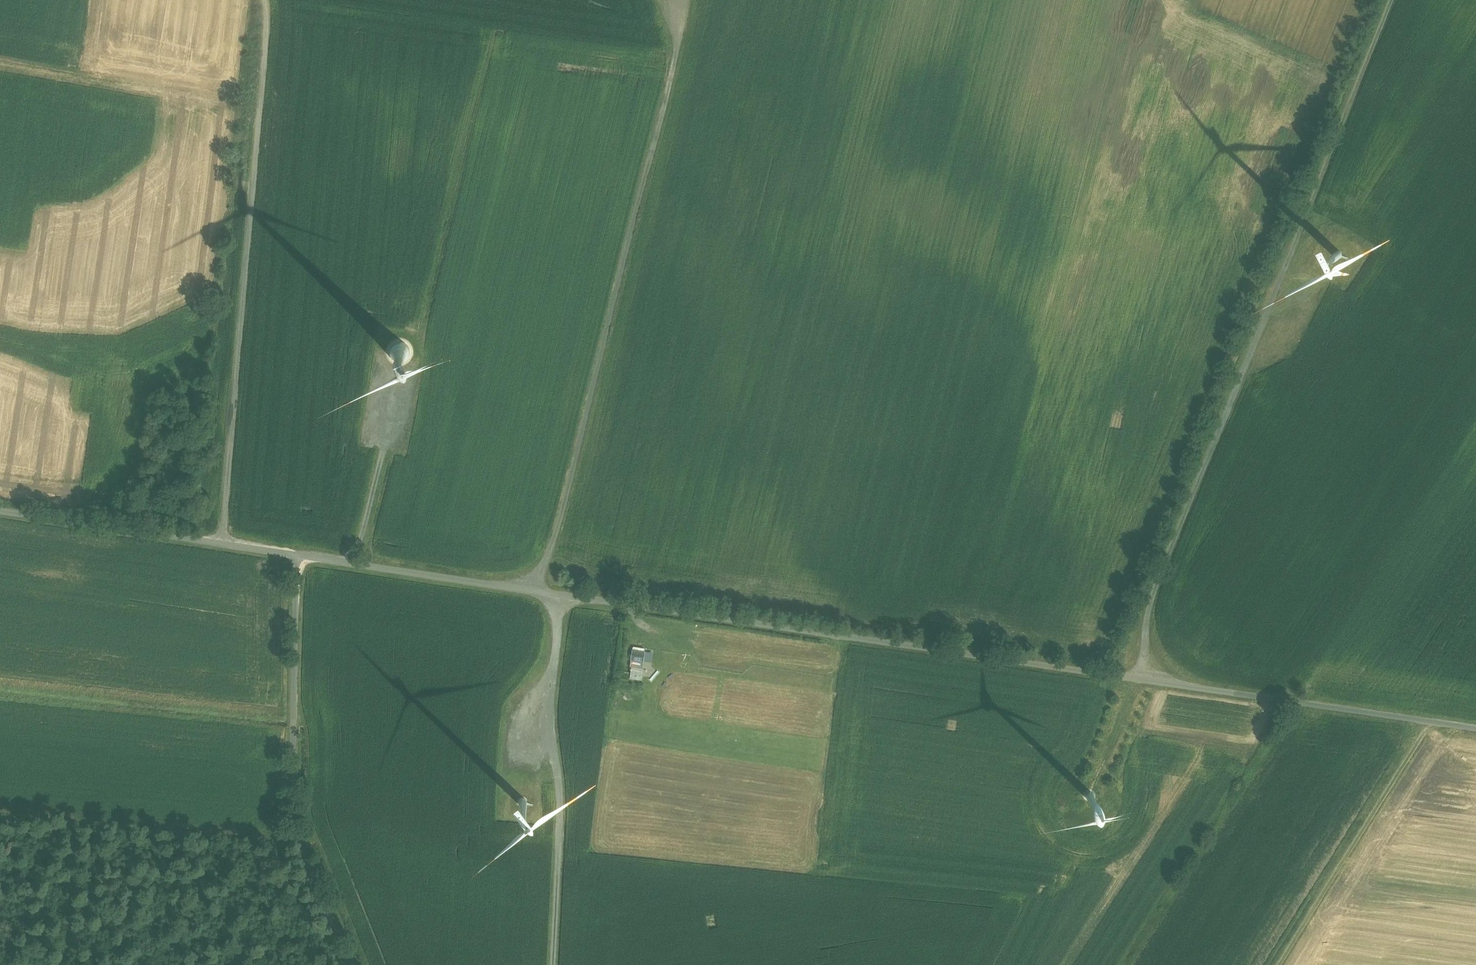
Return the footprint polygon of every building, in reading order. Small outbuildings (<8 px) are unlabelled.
[(631,647),(624,677),(637,680),(642,660),(648,662),(650,652),(631,647)]
